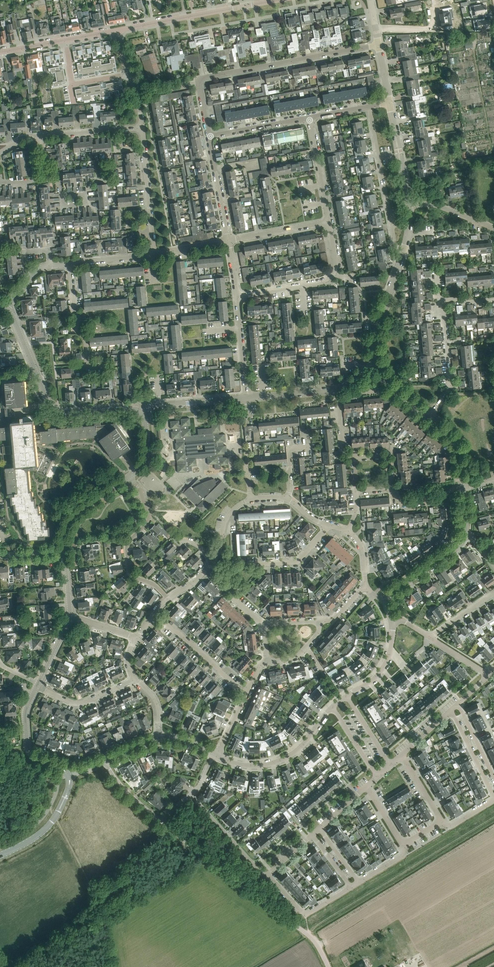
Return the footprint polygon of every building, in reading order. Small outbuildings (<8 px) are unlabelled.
[(123,0),(126,13),(129,12),(128,7),(129,7),(129,6),(133,5),(134,10),(143,8),(141,0),(124,0),(123,0)] [(342,3),(336,5),(337,9),(336,9),(337,14),(337,15),(341,15),(341,17),(350,16),(348,7),(343,8),(342,3)] [(481,4),(470,6),(470,11),(471,11),(475,11),(476,15),(476,17),(483,16),(483,13),(486,13),(487,13),(485,5),(481,6),(481,4)] [(330,6),(324,7),(325,11),(324,11),(325,16),(328,16),(329,20),(338,18),(337,15),(337,14),(336,9),(331,10),(330,6)] [(443,14),(440,14),(441,20),(454,18),(452,7),(442,9),(443,14)] [(312,14),(313,19),(316,19),(317,22),(323,21),(322,19),(325,18),(324,11),(319,12),(318,8),(312,9),(313,14),(312,14)] [(403,8),(390,10),(391,18),(394,18),(395,21),(402,22),(401,16),(402,16),(402,13),(404,12),(403,8)] [(99,9),(95,10),(96,12),(96,13),(98,27),(105,26),(104,21),(103,19),(102,15),(100,15),(99,9)] [(306,10),(300,11),(301,16),(300,16),(302,25),(314,22),(313,19),(312,14),(307,15),(306,10)] [(96,12),(90,13),(92,21),(91,21),(92,23),(93,28),(98,27),(96,13),(96,12)] [(109,13),(107,13),(108,18),(109,20),(110,25),(115,24),(116,24),(115,17),(114,15),(114,12),(112,13),(109,13)] [(116,12),(114,12),(114,15),(115,17),(116,24),(125,22),(124,17),(123,15),(123,13),(122,13),(117,14),(116,12)] [(32,13),(28,14),(29,18),(30,23),(30,26),(31,29),(36,28),(33,17),(32,13)] [(66,13),(63,13),(64,18),(66,24),(66,27),(67,32),(74,31),(72,24),(69,25),(69,23),(68,20),(67,20),(66,13)] [(284,19),(285,24),(285,25),(289,24),(289,27),(296,26),(296,25),(300,25),(300,21),(299,16),(292,17),(292,13),(285,14),(286,19),(284,19)] [(57,15),(51,17),(54,34),(60,33),(57,15)] [(60,15),(57,15),(60,33),(66,32),(64,20),(61,21),(60,15)] [(89,16),(83,17),(83,22),(84,24),(85,29),(92,28),(90,21),(89,16)] [(359,21),(358,16),(350,17),(350,20),(351,26),(355,26),(356,29),(360,28),(360,27),(365,26),(363,20),(359,21)] [(441,23),(441,27),(446,26),(447,28),(446,28),(446,29),(453,28),(451,19),(454,18),(441,20),(441,23)] [(482,19),(473,21),(474,27),(478,26),(479,29),(483,29),(490,27),(489,20),(485,21),(482,21),(482,19)] [(41,21),(36,22),(36,24),(38,35),(46,33),(45,32),(49,31),(48,23),(44,24),(44,23),(42,23),(41,21)] [(256,29),(257,34),(257,35),(263,34),(262,30),(269,29),(271,37),(278,35),(276,22),(274,22),(274,23),(272,23),(272,22),(265,24),(265,23),(261,24),(262,28),(256,29)] [(12,24),(6,25),(9,38),(10,42),(9,43),(15,42),(15,37),(12,24)] [(343,42),(339,25),(334,26),(336,34),(334,34),(333,35),(333,36),(333,37),(331,37),(330,37),(332,44),(332,46),(333,46),(334,46),(334,45),(338,45),(337,42),(339,42),(339,43),(343,42)] [(26,32),(22,32),(23,37),(24,37),(25,40),(31,39),(30,31),(29,31),(29,27),(25,28),(26,32)] [(331,37),(329,27),(324,28),(325,36),(323,36),(322,37),(322,38),(322,39),(320,39),(321,46),(321,48),(322,48),(323,48),(323,47),(327,47),(327,44),(328,44),(328,45),(332,44),(330,37),(331,37)] [(361,33),(360,27),(360,28),(356,29),(351,30),(354,42),(363,40),(362,39),(367,38),(366,32),(361,33)] [(223,36),(224,41),(224,43),(230,42),(230,37),(237,36),(238,44),(245,43),(243,32),(242,32),(242,30),(243,30),(243,29),(232,31),(232,30),(228,31),(229,35),(223,36)] [(320,39),(318,29),(313,30),(314,38),(312,38),(312,39),(311,40),(311,41),(309,41),(310,48),(310,50),(312,50),(313,50),(313,49),(316,49),(316,46),(318,46),(318,47),(321,46),(320,39)] [(309,41),(307,31),(302,32),(304,40),(302,40),(301,41),(301,42),(301,43),(298,43),(300,50),(299,50),(300,52),(301,52),(302,52),(302,51),(306,51),(305,48),(307,48),(307,49),(310,48),(309,41)] [(298,43),(297,33),(291,34),(293,42),(291,42),(290,43),(290,44),(290,45),(287,45),(288,49),(289,54),(290,54),(291,54),(291,53),(295,53),(295,50),(296,50),(296,51),(299,50),(300,50),(298,43)] [(285,42),(284,34),(278,35),(271,37),(267,37),(267,41),(268,41),(268,44),(271,43),(272,51),(279,49),(278,43),(285,42)] [(411,43),(409,34),(397,35),(398,42),(395,42),(396,50),(408,48),(407,43),(411,43)] [(190,48),(197,47),(196,45),(203,44),(204,49),(212,48),(209,35),(195,37),(195,41),(189,42),(190,48)] [(104,46),(101,46),(102,51),(101,51),(102,57),(105,56),(105,55),(107,54),(107,50),(111,49),(110,41),(103,42),(104,46)] [(163,46),(160,46),(161,53),(166,53),(166,50),(167,50),(168,51),(169,52),(171,52),(172,56),(173,56),(180,55),(177,41),(163,43),(163,46)] [(268,41),(267,41),(251,44),(252,48),(251,48),(252,50),(256,49),(259,48),(261,56),(267,55),(266,48),(269,47),(268,44),(268,41)] [(94,47),(92,48),(93,53),(92,53),(93,59),(96,58),(96,56),(98,56),(97,52),(101,51),(102,51),(101,46),(100,42),(94,44),(94,47)] [(251,44),(251,42),(245,43),(238,44),(234,45),(234,48),(235,53),(238,52),(239,58),(246,57),(244,48),(248,48),(251,48),(252,48),(251,44)] [(85,49),(83,49),(83,55),(84,60),(87,60),(87,58),(89,58),(88,54),(92,53),(93,53),(92,48),(91,44),(85,45),(85,49)] [(144,45),(135,48),(137,55),(139,54),(140,58),(141,57),(147,76),(160,72),(154,53),(147,55),(146,52),(144,45)] [(76,51),(73,51),(75,62),(78,62),(77,60),(80,59),(79,55),(83,55),(83,49),(82,46),(75,47),(76,51)] [(217,47),(219,57),(223,56),(222,56),(226,55),(227,63),(234,62),(233,57),(236,56),(235,53),(234,48),(223,50),(222,46),(217,47)] [(218,53),(217,47),(212,48),(205,49),(204,49),(200,50),(201,53),(202,56),(202,58),(205,57),(206,63),(212,62),(211,54),(214,53),(217,53),(218,53)] [(405,58),(416,56),(415,52),(413,53),(409,52),(408,48),(396,50),(398,57),(405,56),(405,58)] [(59,50),(53,51),(53,55),(54,55),(55,60),(59,59),(60,63),(62,63),(62,64),(65,64),(63,53),(60,54),(59,50)] [(50,52),(43,53),(45,62),(50,61),(50,65),(52,64),(53,66),(56,66),(55,60),(54,55),(53,55),(50,56),(50,52)] [(201,53),(185,56),(184,57),(185,60),(185,62),(189,62),(189,61),(193,60),(194,69),(201,68),(199,62),(203,61),(202,58),(202,56),(201,53)] [(185,56),(184,54),(180,55),(173,56),(172,56),(167,57),(168,65),(172,64),(173,70),(179,69),(178,61),(181,60),(181,61),(184,60),(184,61),(185,60),(184,57),(185,56)] [(28,65),(25,65),(25,67),(27,79),(27,80),(27,83),(29,93),(33,92),(31,83),(32,83),(31,78),(32,78),(30,69),(36,68),(35,63),(35,60),(33,61),(32,55),(27,56),(28,65)] [(369,55),(362,57),(363,64),(370,63),(371,66),(375,65),(374,59),(370,60),(369,55)] [(16,57),(11,58),(12,63),(14,69),(14,70),(15,70),(20,69),(20,68),(23,67),(22,63),(20,63),(18,56),(16,57)] [(110,63),(106,64),(107,72),(114,71),(113,68),(116,67),(114,56),(111,57),(111,59),(109,59),(110,63)] [(415,59),(417,59),(416,56),(405,58),(406,61),(403,62),(404,69),(416,67),(415,59)] [(364,67),(363,64),(362,57),(355,58),(356,66),(360,65),(361,68),(364,67)] [(356,66),(355,58),(347,59),(349,67),(356,66)] [(1,59),(0,60),(0,78),(2,77),(4,77),(5,81),(9,80),(7,71),(2,73),(1,68),(3,67),(2,64),(1,59)] [(98,59),(96,60),(98,70),(101,70),(101,74),(107,72),(106,64),(101,65),(101,61),(99,61),(98,59)] [(92,66),(87,67),(89,76),(95,75),(95,71),(98,70),(96,60),(93,60),(93,62),(91,62),(92,66)] [(342,60),(335,62),(336,72),(343,71),(344,76),(343,76),(344,79),(348,78),(346,69),(343,70),(343,68),(342,60)] [(336,72),(335,62),(327,63),(329,71),(329,73),(336,72)] [(80,63),(77,63),(79,74),(82,73),(83,77),(89,76),(87,67),(83,68),(82,64),(80,64),(80,63)] [(329,71),(327,63),(320,65),(321,72),(325,71),(325,73),(329,72),(329,71)] [(59,66),(48,68),(49,71),(51,71),(51,73),(55,72),(56,77),(64,75),(63,69),(60,70),(59,66)] [(315,66),(307,67),(309,74),(309,77),(316,75),(318,85),(321,85),(319,74),(316,75),(315,66)] [(307,67),(300,68),(301,76),(309,74),(307,67)] [(408,76),(409,78),(420,76),(419,73),(417,74),(416,67),(404,69),(405,76),(408,76)] [(301,76),(300,68),(293,70),(294,77),(295,79),(292,79),(294,89),(297,88),(296,86),(297,85),(297,81),(297,80),(297,79),(298,79),(298,76),(301,76)] [(7,71),(9,80),(15,79),(13,72),(7,73),(7,71)] [(287,71),(280,72),(281,80),(285,79),(286,82),(289,82),(290,89),(293,89),(291,79),(289,80),(288,78),(289,78),(287,71)] [(273,73),(274,81),(281,80),(280,72),(273,73)] [(274,81),(273,73),(265,75),(267,84),(264,84),(266,95),(269,94),(267,86),(275,84),(274,81)] [(64,75),(56,77),(57,81),(53,82),(53,84),(51,84),(52,87),(62,85),(62,82),(66,81),(64,75)] [(260,76),(252,77),(254,85),(261,83),(260,76)] [(420,79),(420,76),(409,78),(409,81),(406,82),(408,89),(419,87),(418,79),(420,79)] [(254,85),(252,77),(245,78),(247,86),(250,85),(251,89),(254,88),(254,85)] [(247,86),(245,78),(238,80),(239,87),(247,86)] [(118,81),(112,83),(113,91),(118,90),(119,94),(121,94),(121,96),(124,95),(122,84),(119,85),(118,81)] [(232,81),(225,82),(227,94),(234,92),(235,97),(234,98),(234,100),(238,99),(238,97),(236,89),(234,90),(232,81)] [(225,82),(217,84),(219,94),(226,93),(225,82)] [(106,87),(103,88),(105,99),(108,98),(108,96),(110,96),(109,92),(113,91),(112,83),(106,84),(106,87)] [(219,94),(217,84),(210,85),(212,95),(219,94)] [(100,85),(93,86),(95,95),(99,94),(100,98),(102,97),(102,99),(105,99),(103,88),(100,88),(100,85)] [(88,91),(85,91),(87,102),(90,101),(90,100),(91,99),(91,95),(95,95),(93,86),(87,87),(88,91)] [(419,87),(408,89),(409,96),(412,96),(413,98),(423,96),(422,92),(421,93),(419,87)] [(81,88),(75,89),(76,98),(81,97),(82,101),(84,101),(84,102),(87,102),(85,91),(82,92),(81,88)] [(426,101),(425,96),(413,98),(413,101),(406,102),(407,110),(419,107),(419,106),(419,104),(418,103),(426,101)] [(153,109),(163,107),(162,101),(161,101),(157,102),(152,103),(153,109)] [(182,107),(183,110),(194,108),(193,102),(185,103),(186,106),(182,107)] [(108,112),(108,121),(116,120),(115,110),(118,110),(117,103),(114,104),(114,108),(111,109),(112,111),(108,112)] [(97,112),(97,105),(93,106),(94,110),(90,111),(90,114),(87,114),(88,123),(93,122),(92,122),(95,122),(94,112),(97,112)] [(100,105),(97,105),(97,112),(100,112),(101,121),(104,121),(108,121),(108,112),(104,112),(104,109),(101,110),(100,105)] [(76,106),(76,109),(76,115),(80,115),(80,123),(83,123),(88,123),(87,114),(83,114),(82,111),(79,111),(79,108),(79,106),(76,106)] [(165,109),(164,107),(153,109),(154,116),(161,114),(164,114),(163,111),(165,109)] [(419,107),(407,110),(409,117),(416,116),(416,118),(427,116),(426,112),(420,113),(419,107)] [(76,115),(76,109),(72,109),(73,114),(69,114),(70,117),(66,117),(67,126),(72,126),(74,125),(73,116),(76,115)] [(58,110),(55,111),(55,117),(59,117),(60,127),(62,127),(67,126),(66,117),(62,118),(62,115),(59,115),(58,110)] [(55,117),(55,111),(51,111),(51,114),(48,114),(49,117),(45,117),(46,126),(51,126),(53,125),(52,118),(55,117)] [(42,120),(41,113),(37,113),(38,116),(34,116),(35,120),(31,121),(32,130),(39,130),(38,120),(42,120)] [(28,121),(27,114),(24,115),(24,119),(21,119),(22,122),(18,123),(19,132),(24,131),(26,131),(25,121),(28,121)] [(166,117),(166,114),(161,114),(154,116),(155,122),(163,121),(166,120),(165,117),(166,117)] [(427,119),(427,116),(416,118),(417,121),(414,121),(415,129),(423,127),(422,120),(427,119)] [(10,119),(7,119),(8,126),(11,125),(11,132),(14,132),(19,132),(18,123),(14,123),(14,120),(10,121),(10,119)] [(349,120),(350,125),(350,126),(353,126),(353,129),(362,127),(361,121),(356,122),(356,119),(357,119),(349,120)] [(193,124),(186,125),(187,129),(190,128),(191,133),(199,131),(198,125),(193,126),(193,124)] [(332,130),(331,124),(322,125),(323,132),(332,130)] [(164,130),(164,127),(156,129),(158,135),(164,134),(165,136),(168,135),(167,129),(164,130)] [(362,127),(353,129),(354,133),(351,133),(352,139),(359,137),(358,135),(364,134),(362,127)] [(424,131),(423,127),(415,129),(416,136),(419,135),(420,138),(432,136),(431,132),(428,133),(427,130),(424,131)] [(304,138),(302,129),(295,130),(297,139),(304,138)] [(272,144),(270,135),(264,136),(266,145),(272,144)] [(432,136),(420,138),(421,141),(417,141),(419,149),(431,146),(430,140),(432,139),(432,136)] [(259,137),(253,138),(254,147),(261,146),(259,137)] [(360,140),(359,137),(352,139),(348,139),(349,143),(353,142),(353,144),(356,144),(357,147),(366,146),(365,139),(360,140)] [(165,138),(166,139),(159,141),(160,147),(171,145),(170,139),(168,138),(165,138)] [(65,149),(64,143),(55,144),(56,148),(51,149),(52,152),(56,151),(65,149)] [(201,143),(193,145),(193,148),(189,149),(190,152),(194,151),(202,149),(201,143)] [(229,152),(228,143),(221,144),(223,153),(229,152)] [(335,149),(334,143),(325,144),(327,151),(335,149)] [(171,149),(171,145),(160,147),(161,154),(168,152),(168,149),(171,149)] [(366,146),(357,147),(357,151),(355,151),(356,157),(362,156),(362,153),(367,152),(366,146)] [(432,153),(430,147),(419,149),(420,156),(423,155),(424,158),(431,157),(438,155),(437,152),(432,153)] [(20,151),(20,148),(14,149),(16,159),(25,157),(25,156),(24,153),(29,153),(28,150),(23,150),(24,151),(20,151)] [(66,155),(65,149),(56,151),(57,154),(52,155),(53,158),(57,157),(66,155)] [(202,149),(194,151),(190,152),(192,160),(202,158),(201,156),(203,156),(202,149)] [(345,154),(345,151),(329,153),(330,156),(328,157),(329,163),(341,161),(340,155),(345,154)] [(171,152),(168,152),(161,154),(162,160),(173,158),(171,152)] [(58,160),(53,161),(54,168),(59,167),(58,163),(67,161),(66,155),(57,157),(58,160)] [(30,159),(29,156),(25,156),(25,157),(16,159),(17,165),(26,163),(26,162),(25,159),(30,159)] [(356,157),(351,158),(352,161),(356,160),(357,162),(359,162),(360,165),(369,164),(368,158),(363,159),(362,156),(356,157)] [(431,159),(431,157),(424,158),(424,161),(417,162),(419,169),(427,168),(430,167),(429,160),(431,159)] [(175,167),(173,158),(162,160),(163,167),(171,165),(171,167),(175,167)] [(206,167),(204,161),(196,162),(194,163),(195,169),(206,167)] [(26,163),(17,165),(14,165),(15,171),(18,171),(27,169),(26,168),(26,165),(31,164),(30,162),(26,162),(26,163)] [(370,170),(369,164),(360,165),(356,166),(358,175),(359,175),(367,174),(366,171),(370,170)] [(27,169),(18,171),(19,176),(22,176),(22,178),(27,177),(27,175),(27,171),(31,170),(31,168),(26,168),(27,169)] [(427,172),(427,168),(419,169),(420,177),(423,176),(423,179),(434,177),(433,171),(427,172)] [(63,174),(63,172),(60,173),(60,177),(63,177),(64,183),(68,182),(68,184),(67,184),(67,187),(71,187),(71,182),(70,182),(69,173),(63,174)] [(367,176),(367,174),(359,175),(360,180),(363,180),(363,184),(373,182),(372,176),(367,176)] [(262,185),(270,183),(269,177),(264,177),(264,176),(261,177),(261,178),(260,178),(260,182),(261,181),(262,185)] [(177,180),(177,177),(166,179),(167,185),(174,184),(174,180),(177,180)] [(343,179),(343,180),(332,182),(333,188),(342,186),(344,186),(346,186),(345,183),(344,183),(343,179)] [(374,188),(373,182),(363,184),(364,187),(361,188),(362,193),(369,192),(369,189),(374,188)] [(50,183),(49,183),(37,185),(38,190),(40,190),(40,194),(49,193),(49,190),(50,190),(50,184),(50,183)] [(456,184),(458,196),(465,195),(465,192),(471,190),(469,183),(463,184),(463,183),(456,184)] [(458,196),(456,184),(456,186),(446,188),(447,195),(450,194),(451,197),(458,196)] [(343,190),(342,186),(333,188),(335,194),(336,194),(337,197),(347,195),(346,189),(343,190)] [(369,192),(362,193),(363,199),(366,198),(367,202),(376,200),(375,194),(370,195),(369,192)] [(365,206),(366,211),(373,210),(372,207),(377,206),(376,200),(367,202),(367,205),(365,206)] [(183,211),(183,208),(172,210),(173,217),(180,215),(180,212),(183,211)] [(381,218),(380,212),(375,213),(375,210),(373,210),(366,211),(366,213),(368,213),(369,220),(381,218)] [(248,219),(247,213),(245,214),(243,214),(234,215),(236,222),(246,220),(245,219),(248,219)] [(266,223),(269,222),(277,220),(276,214),(263,216),(264,221),(266,223)] [(352,218),(350,218),(339,220),(341,226),(344,226),(345,229),(359,226),(358,223),(354,223),(354,222),(352,221),(352,218)] [(383,224),(381,218),(369,220),(370,224),(367,224),(368,229),(371,228),(371,229),(378,228),(377,225),(383,224)] [(48,224),(48,219),(45,219),(46,225),(45,225),(46,237),(46,238),(49,238),(49,237),(53,236),(52,227),(49,228),(49,224),(48,224)] [(246,223),(246,220),(236,222),(237,228),(245,226),(244,223),(246,223)] [(199,226),(196,227),(197,229),(197,231),(198,235),(201,234),(204,233),(204,230),(200,231),(199,226)] [(187,234),(186,227),(175,230),(176,236),(187,234)] [(378,228),(371,229),(372,235),(371,235),(372,238),(376,238),(385,236),(384,230),(379,231),(378,228)] [(317,233),(310,234),(312,243),(318,242),(318,240),(317,237),(317,233)] [(128,235),(122,236),(123,243),(127,243),(127,247),(134,247),(133,241),(137,241),(137,236),(133,236),(132,238),(129,238),(128,235)] [(306,245),(304,236),(298,237),(299,246),(306,245)] [(386,242),(385,236),(376,238),(376,241),(373,242),(375,247),(381,246),(381,243),(386,242)] [(289,239),(286,239),(289,250),(291,250),(290,247),(294,247),(293,238),(292,238),(291,237),(290,237),(289,239)] [(116,241),(112,241),(113,251),(119,250),(118,246),(123,245),(122,238),(116,238),(116,241)] [(101,240),(102,247),(106,247),(107,251),(113,251),(112,241),(108,242),(108,239),(101,240)] [(91,240),(80,242),(81,250),(81,249),(85,249),(86,253),(92,253),(91,240)] [(91,243),(92,253),(98,252),(98,247),(102,247),(101,240),(95,240),(95,243),(91,243)] [(276,250),(274,241),(268,243),(268,242),(269,251),(272,251),(272,253),(273,253),(276,253),(276,250)] [(263,243),(256,245),(258,253),(265,252),(263,243)] [(345,252),(354,251),(356,250),(355,244),(344,246),(345,252)] [(252,255),(250,246),(244,247),(245,251),(245,254),(246,256),(252,255)] [(387,248),(382,249),(381,246),(375,247),(376,253),(378,252),(379,256),(388,254),(387,248)] [(11,256),(10,252),(6,253),(6,258),(8,258),(8,262),(17,261),(17,262),(22,261),(21,259),(17,259),(16,255),(11,256)] [(389,260),(388,254),(379,256),(380,259),(379,259),(376,259),(377,263),(370,264),(370,268),(378,266),(378,270),(387,269),(385,261),(389,260)] [(357,267),(356,263),(348,265),(349,271),(359,269),(359,266),(357,267)] [(18,267),(9,268),(10,278),(13,278),(12,274),(15,274),(17,274),(23,273),(23,270),(18,271),(18,268),(18,267)] [(279,269),(280,271),(281,280),(287,279),(285,268),(279,269)] [(298,268),(292,269),(294,278),(300,276),(298,268)] [(281,280),(280,271),(273,272),(275,281),(281,280)] [(56,274),(57,286),(64,285),(63,273),(56,274)] [(250,277),(250,279),(250,282),(251,286),(258,284),(256,276),(255,276),(255,273),(249,274),(250,277)] [(45,278),(46,283),(46,291),(50,291),(50,286),(53,286),(57,286),(56,274),(52,274),(51,274),(51,275),(48,275),(49,278),(45,278)] [(32,292),(32,296),(36,296),(40,295),(39,291),(38,291),(38,288),(42,288),(42,284),(34,285),(35,288),(30,288),(31,292),(32,292)] [(32,296),(28,296),(28,300),(22,300),(23,308),(33,307),(32,303),(34,303),(34,299),(36,299),(36,296),(32,296)] [(57,306),(53,306),(53,311),(53,313),(57,313),(62,313),(61,311),(67,310),(67,305),(57,306)] [(33,307),(23,308),(23,315),(30,315),(30,318),(36,318),(38,318),(38,314),(35,314),(35,310),(33,311),(33,307)] [(36,318),(37,321),(30,322),(31,329),(40,328),(45,328),(44,317),(38,318),(36,318)] [(40,328),(31,329),(32,337),(38,336),(39,342),(47,342),(46,335),(44,335),(43,332),(41,332),(40,328)] [(7,329),(1,331),(4,337),(5,337),(10,337),(7,329)] [(5,337),(4,337),(0,338),(0,345),(2,345),(3,352),(11,351),(11,342),(5,343),(5,337)] [(66,339),(61,339),(62,347),(64,347),(64,346),(65,346),(68,346),(71,346),(70,339),(67,339),(66,339)] [(62,348),(60,348),(60,356),(70,355),(70,350),(70,348),(71,348),(71,346),(68,346),(65,346),(64,346),(64,347),(62,347),(62,348)] [(2,355),(1,355),(1,357),(2,362),(2,365),(6,365),(15,364),(14,356),(8,357),(7,354),(2,355)] [(71,377),(71,373),(74,373),(74,368),(70,369),(62,369),(62,378),(71,377)] [(309,371),(300,372),(301,378),(302,378),(302,382),(314,381),(313,376),(310,376),(309,371)] [(428,381),(428,377),(435,377),(435,376),(432,377),(432,371),(420,372),(419,372),(420,381),(428,381)] [(170,384),(167,384),(167,393),(175,393),(175,385),(177,384),(177,381),(176,374),(173,374),(174,380),(170,384)] [(112,376),(108,377),(109,387),(103,387),(104,399),(111,398),(110,389),(113,389),(113,386),(112,382),(112,376)] [(77,387),(76,380),(72,380),(73,386),(69,386),(69,390),(70,392),(66,392),(66,401),(74,401),(73,388),(77,387)] [(2,392),(3,408),(27,406),(25,381),(5,383),(5,392),(2,392)] [(104,399),(103,387),(103,389),(102,388),(101,388),(98,388),(97,388),(96,389),(96,390),(97,400),(99,400),(101,400),(101,399),(104,399)] [(90,388),(81,389),(82,401),(91,400),(90,388)] [(379,398),(376,398),(377,407),(376,407),(377,412),(380,412),(379,407),(382,407),(386,407),(388,400),(382,401),(382,398),(382,396),(380,396),(379,397),(379,398)] [(388,413),(385,417),(387,419),(390,415),(391,415),(396,408),(394,406),(395,405),(393,404),(394,404),(393,403),(392,404),(388,400),(386,407),(388,409),(386,411),(388,413)] [(393,417),(390,421),(392,423),(395,419),(401,412),(400,411),(398,410),(399,409),(398,408),(399,407),(398,407),(396,408),(391,415),(393,417)] [(398,421),(395,425),(397,427),(400,423),(403,420),(406,416),(403,413),(404,412),(403,412),(403,411),(402,410),(401,412),(395,419),(398,421)] [(13,438),(13,445),(13,446),(13,447),(9,447),(9,448),(10,448),(10,452),(14,452),(14,453),(15,466),(15,467),(13,468),(5,468),(5,469),(6,469),(6,472),(7,472),(7,476),(7,479),(8,479),(8,483),(7,483),(8,487),(9,491),(8,491),(8,497),(11,497),(11,499),(11,500),(12,500),(13,504),(12,504),(15,504),(15,507),(16,507),(16,511),(15,511),(18,511),(18,514),(19,514),(19,518),(19,519),(21,518),(22,521),(23,525),(22,526),(25,526),(25,529),(26,529),(26,533),(25,533),(28,533),(28,536),(29,536),(29,540),(28,540),(39,539),(43,539),(44,539),(45,539),(45,536),(50,536),(50,535),(49,535),(49,532),(48,532),(48,528),(49,528),(46,528),(46,525),(45,525),(45,521),(42,521),(42,518),(41,518),(41,514),(42,514),(42,513),(39,514),(39,510),(38,511),(38,506),(36,506),(35,503),(35,504),(34,499),(35,499),(32,499),(32,496),(31,496),(31,492),(32,492),(30,492),(30,489),(29,489),(28,485),(29,485),(29,481),(28,481),(28,477),(28,474),(27,474),(27,470),(34,469),(36,470),(37,471),(45,454),(44,454),(38,451),(35,451),(35,446),(35,444),(38,444),(38,443),(42,442),(42,443),(45,443),(45,442),(49,442),(53,442),(53,441),(57,441),(57,442),(57,440),(60,440),(60,439),(63,439),(64,440),(67,439),(70,438),(70,439),(73,439),(73,438),(77,438),(80,438),(80,437),(84,437),(84,438),(87,437),(90,436),(90,437),(94,437),(93,436),(97,436),(96,427),(101,427),(101,425),(100,422),(101,422),(94,422),(94,423),(95,425),(58,429),(56,429),(56,427),(48,428),(48,430),(34,432),(33,421),(32,421),(26,422),(23,422),(23,417),(11,419),(11,423),(12,427),(0,428),(0,440),(13,438)] [(408,418),(407,417),(406,419),(406,418),(400,426),(403,428),(400,432),(402,433),(405,429),(411,422),(408,420),(409,419),(408,418)] [(190,418),(181,419),(182,425),(179,425),(179,420),(170,421),(171,429),(173,429),(173,431),(171,432),(172,439),(176,439),(177,443),(175,443),(176,451),(178,450),(178,453),(176,453),(177,461),(182,460),(183,465),(177,465),(178,473),(189,472),(189,471),(192,471),(192,466),(197,466),(196,458),(207,457),(208,465),(215,464),(215,469),(221,469),(221,465),(229,465),(228,457),(223,457),(222,454),(227,453),(226,445),(223,446),(223,442),(226,442),(225,434),(224,434),(219,435),(219,432),(221,432),(220,422),(211,423),(212,428),(198,429),(199,435),(199,437),(193,437),(193,435),(191,436),(191,433),(191,428),(189,429),(188,426),(190,426),(190,418)] [(413,422),(412,421),(411,422),(405,429),(408,432),(404,436),(406,437),(417,425),(415,426),(413,424),(414,423),(413,422)] [(107,424),(105,424),(103,425),(101,425),(101,427),(96,427),(97,436),(97,437),(98,437),(98,438),(99,439),(101,443),(102,444),(114,460),(118,457),(119,457),(122,454),(124,453),(132,447),(133,447),(127,439),(126,437),(120,429),(119,428),(119,427),(116,423),(107,424)] [(253,426),(253,425),(244,426),(245,431),(250,430),(253,430),(254,442),(260,441),(260,439),(259,431),(259,426),(253,426)] [(418,425),(417,425),(406,437),(407,437),(410,433),(412,435),(409,439),(411,441),(421,428),(420,430),(417,428),(418,427),(417,426),(418,425)] [(422,429),(421,428),(411,441),(414,437),(417,439),(414,443),(416,445),(419,441),(425,434),(422,432),(423,430),(422,430),(422,429)] [(428,434),(424,437),(419,445),(421,446),(424,442),(426,444),(423,448),(434,436),(433,435),(432,436),(431,435),(430,436),(428,434)] [(434,436),(423,448),(425,450),(429,446),(431,448),(428,452),(438,440),(437,439),(436,439),(435,440),(432,438),(434,436)] [(438,440),(428,452),(430,454),(433,450),(436,452),(437,455),(445,451),(440,447),(442,445),(443,444),(442,443),(441,442),(440,443),(437,441),(438,440)] [(445,457),(445,451),(437,455),(439,457),(439,461),(434,461),(434,464),(450,462),(448,462),(448,459),(449,459),(449,458),(450,458),(450,456),(448,457),(448,456),(445,457)] [(190,486),(184,493),(195,504),(199,501),(201,503),(197,506),(203,512),(208,506),(207,505),(209,503),(210,504),(228,487),(222,480),(220,482),(218,480),(216,481),(214,479),(211,479),(206,481),(201,483),(198,480),(191,487),(190,486)] [(480,494),(484,510),(488,509),(486,501),(491,500),(489,490),(483,491),(484,493),(480,494)] [(471,494),(472,500),(470,500),(471,503),(473,502),(473,504),(478,503),(480,511),(484,510),(480,494),(477,495),(477,492),(471,494)] [(307,498),(306,496),(303,497),(301,497),(302,502),(306,502),(307,506),(310,505),(310,507),(311,507),(312,506),(313,508),(312,497),(307,498)] [(424,511),(422,511),(423,522),(428,521),(428,525),(431,524),(431,518),(428,519),(427,513),(424,513),(424,511)] [(452,518),(451,512),(441,513),(441,518),(436,518),(437,522),(445,522),(444,518),(452,518)] [(489,515),(486,516),(480,518),(480,521),(477,522),(480,531),(484,530),(483,528),(489,527),(487,520),(490,520),(489,515)] [(445,522),(437,522),(438,525),(443,527),(441,531),(451,534),(453,529),(446,527),(446,522),(445,522)] [(315,529),(308,523),(304,527),(312,534),(315,531),(314,531),(313,530),(315,529)] [(150,530),(153,533),(156,536),(159,534),(161,535),(162,535),(163,534),(168,539),(171,536),(161,526),(160,525),(157,527),(155,525),(150,530)] [(381,526),(379,526),(374,527),(374,530),(367,530),(368,536),(378,535),(378,532),(381,532),(382,531),(381,526)] [(297,533),(302,537),(304,535),(307,538),(308,536),(309,537),(312,534),(304,527),(300,532),(299,530),(297,533)] [(451,534),(441,531),(440,536),(433,533),(431,535),(437,539),(439,541),(443,537),(450,539),(451,534)] [(302,538),(297,533),(295,535),(296,536),(294,538),(290,541),(294,550),(299,548),(297,544),(301,541),(303,538),(302,538)] [(145,534),(140,539),(144,543),(142,545),(142,546),(143,546),(145,548),(147,546),(152,541),(155,545),(158,542),(155,539),(154,539),(152,536),(151,536),(150,537),(148,536),(147,537),(145,534)] [(431,535),(430,534),(426,537),(428,539),(426,540),(427,542),(425,544),(431,552),(435,549),(431,543),(437,539),(431,535)] [(381,536),(378,537),(378,535),(368,536),(368,542),(375,541),(376,545),(384,544),(381,536)] [(340,543),(339,541),(337,540),(336,541),(332,538),(325,545),(336,555),(343,547),(339,544),(340,543)] [(294,550),(290,541),(285,543),(282,543),(282,549),(288,549),(289,553),(294,550)] [(111,546),(111,542),(107,543),(107,547),(109,547),(110,551),(113,551),(113,554),(116,554),(116,559),(122,558),(121,553),(120,545),(111,546)] [(140,549),(133,550),(134,558),(135,558),(139,557),(142,557),(143,557),(143,559),(147,558),(146,551),(147,551),(145,548),(143,546),(142,546),(142,545),(139,542),(137,544),(140,548),(140,549)] [(171,542),(168,546),(164,549),(167,552),(166,554),(168,556),(166,558),(168,560),(171,558),(175,554),(172,552),(176,547),(174,545),(174,544),(173,543),(173,544),(171,542)] [(274,545),(268,545),(269,554),(275,554),(274,549),(279,549),(279,543),(277,543),(277,542),(274,542),(274,545)] [(86,560),(91,559),(94,559),(93,550),(100,550),(99,543),(88,544),(89,549),(83,549),(84,556),(86,556),(86,560)] [(263,554),(269,554),(268,545),(268,543),(264,543),(259,543),(259,550),(260,552),(263,552),(263,554)] [(419,543),(416,545),(420,551),(422,549),(427,555),(431,552),(425,544),(421,547),(419,543)] [(384,547),(384,544),(376,545),(378,549),(371,551),(373,556),(383,553),(381,548),(384,547)] [(420,551),(416,545),(413,547),(409,550),(412,553),(418,562),(422,559),(418,553),(420,551)] [(181,548),(175,553),(178,556),(181,554),(186,559),(192,552),(187,547),(184,550),(181,548)] [(343,547),(336,555),(347,565),(354,557),(350,553),(351,552),(348,549),(347,551),(343,547)] [(465,556),(462,558),(467,564),(476,558),(479,562),(482,560),(478,554),(477,555),(474,552),(473,552),(471,553),(470,550),(464,554),(465,556)] [(390,560),(388,557),(386,552),(383,553),(373,556),(376,562),(382,559),(384,563),(390,560)] [(322,553),(320,556),(324,559),(326,561),(328,559),(326,557),(322,553)] [(413,565),(418,562),(412,553),(407,556),(405,553),(403,555),(407,561),(409,559),(413,565)] [(194,560),(191,557),(186,563),(184,565),(186,568),(191,563),(196,568),(199,565),(200,564),(202,562),(197,557),(194,560)] [(313,559),(312,560),(311,560),(310,562),(310,563),(309,563),(318,571),(321,567),(323,568),(326,565),(318,558),(316,560),(314,559),(314,560),(313,559)] [(150,559),(148,561),(145,564),(147,567),(144,570),(149,575),(155,569),(150,565),(153,562),(150,559)] [(451,567),(454,571),(455,573),(459,570),(460,571),(466,567),(460,559),(454,563),(455,564),(451,567)] [(380,571),(383,575),(395,567),(390,560),(384,563),(385,567),(380,571)] [(118,562),(113,564),(109,565),(110,572),(113,572),(113,574),(118,574),(118,573),(123,572),(122,566),(115,566),(115,563),(118,563),(118,562)] [(318,571),(309,563),(308,564),(307,565),(307,566),(305,567),(306,568),(306,569),(307,570),(305,572),(312,579),(315,575),(314,575),(318,571)] [(333,563),(331,565),(337,571),(339,569),(333,563)] [(0,567),(0,572),(1,578),(8,577),(9,583),(13,582),(13,575),(9,575),(8,566),(5,566),(4,566),(4,567),(0,567)] [(16,568),(16,573),(17,578),(24,577),(25,583),(29,582),(28,572),(24,572),(24,567),(16,568)] [(398,571),(395,567),(383,575),(386,580),(392,576),(394,579),(402,573),(400,570),(398,571)] [(161,568),(158,571),(164,576),(159,581),(166,589),(172,584),(169,581),(171,579),(161,568)] [(43,577),(42,569),(35,570),(35,574),(32,574),(33,582),(39,582),(39,578),(43,577)] [(49,569),(42,569),(43,577),(47,577),(47,581),(53,580),(53,572),(49,573),(49,569)] [(172,575),(176,579),(179,582),(185,577),(177,569),(172,575)] [(437,575),(440,579),(441,580),(444,585),(448,582),(449,583),(451,583),(452,583),(456,580),(451,571),(447,574),(444,570),(437,575)] [(89,571),(85,571),(80,571),(81,577),(80,577),(81,581),(85,581),(90,580),(89,571)] [(282,584),(282,586),(288,586),(287,584),(291,583),(291,579),(290,573),(289,571),(285,572),(285,573),(284,573),(285,579),(282,579),(282,584)] [(294,571),(294,572),(294,578),(291,579),(291,583),(291,586),(297,586),(297,583),(300,583),(300,577),(300,572),(299,572),(299,571),(294,571)] [(358,577),(351,571),(349,574),(348,573),(345,577),(347,579),(353,585),(355,583),(356,584),(358,582),(357,581),(357,580),(356,579),(358,577)] [(276,572),(276,573),(275,573),(276,579),(272,580),(272,583),(273,587),(278,587),(278,584),(282,584),(282,579),(281,573),(280,573),(280,572),(276,572)] [(476,577),(483,588),(486,586),(487,587),(492,584),(493,585),(493,577),(491,573),(482,579),(479,575),(476,577)] [(256,581),(260,585),(262,587),(267,582),(268,584),(271,581),(271,574),(268,574),(266,577),(263,574),(256,581)] [(347,579),(345,577),(341,581),(343,583),(350,589),(351,589),(353,587),(352,586),(353,585),(347,579)] [(121,581),(119,579),(111,586),(113,589),(117,586),(123,593),(127,590),(126,588),(129,585),(124,579),(121,581)] [(203,581),(197,587),(203,592),(206,589),(209,592),(215,585),(210,580),(208,583),(207,583),(205,584),(203,582),(203,581)] [(422,587),(425,591),(427,594),(434,589),(437,593),(442,590),(436,582),(433,584),(431,580),(422,587)] [(343,583),(341,581),(338,585),(346,593),(348,591),(348,592),(350,590),(350,589),(343,583)] [(468,591),(470,593),(472,597),(481,591),(478,587),(477,585),(475,583),(473,584),(475,586),(473,587),(473,586),(469,589),(470,590),(468,591)] [(135,590),(133,592),(133,593),(137,596),(136,597),(137,597),(131,605),(136,608),(140,601),(138,600),(146,589),(139,585),(136,590),(135,590)] [(221,590),(215,585),(209,592),(213,595),(210,598),(215,603),(221,596),(220,596),(219,597),(217,595),(219,593),(218,593),(221,590)] [(251,592),(247,597),(253,602),(256,599),(254,598),(260,592),(253,585),(248,590),(251,592)] [(338,585),(334,589),(336,591),(343,597),(344,597),(346,595),(345,594),(346,593),(338,585)] [(44,588),(38,589),(39,593),(41,592),(42,601),(43,601),(48,600),(47,600),(51,599),(50,592),(54,591),(54,587),(49,588),(44,588)] [(86,587),(82,587),(77,588),(78,596),(78,597),(82,597),(82,595),(87,595),(86,587)] [(145,595),(144,597),(141,601),(146,605),(148,602),(151,605),(155,599),(156,599),(158,596),(157,595),(152,591),(147,597),(145,595)] [(336,591),(332,595),(339,601),(343,597),(336,591)] [(413,608),(416,605),(415,604),(423,598),(418,591),(412,595),(411,594),(405,599),(409,605),(411,604),(413,608)] [(462,591),(458,593),(457,595),(457,596),(448,602),(453,609),(460,605),(461,605),(465,602),(463,600),(467,597),(462,591)] [(326,597),(329,599),(336,605),(339,601),(332,595),(330,593),(329,594),(328,593),(326,595),(327,596),(326,597)] [(191,594),(187,599),(194,605),(198,601),(199,602),(200,600),(201,599),(198,596),(196,599),(191,594)] [(85,602),(78,603),(79,611),(89,610),(89,606),(92,605),(91,604),(93,603),(93,597),(85,598),(85,602)] [(223,599),(222,597),(216,604),(220,608),(226,601),(226,600),(224,598),(223,599)] [(4,608),(4,609),(9,608),(8,599),(0,600),(0,608),(4,608)] [(183,603),(184,604),(182,606),(186,610),(189,612),(191,614),(192,613),(190,611),(191,610),(190,609),(194,605),(187,599),(183,603)] [(329,599),(325,603),(322,600),(319,602),(320,603),(322,608),(325,607),(327,605),(332,609),(331,609),(332,609),(336,605),(329,599)] [(230,605),(226,601),(220,608),(224,611),(222,614),(230,605)] [(317,601),(310,602),(310,604),(310,613),(316,612),(316,610),(318,610),(321,608),(317,601)] [(293,605),(293,602),(287,603),(284,603),(285,612),(288,612),(288,614),(287,614),(293,614),(293,605)] [(304,604),(304,602),(301,603),(302,609),(304,609),(305,613),(304,613),(310,613),(310,604),(304,604)] [(364,602),(363,603),(359,607),(363,610),(360,613),(362,615),(363,616),(365,619),(368,616),(370,621),(371,620),(376,618),(373,612),(374,611),(370,605),(369,606),(364,602)] [(268,603),(267,604),(263,608),(268,613),(271,613),(271,615),(270,615),(276,615),(276,606),(270,606),(270,605),(268,603)] [(285,612),(284,603),(281,604),(281,606),(276,606),(276,615),(282,615),(282,614),(282,613),(285,612)] [(293,605),(293,614),(299,613),(299,609),(302,609),(301,603),(298,603),(298,605),(293,605)] [(38,605),(36,605),(37,611),(39,611),(42,610),(43,618),(48,618),(53,617),(52,608),(48,608),(48,604),(43,605),(38,605)] [(442,604),(432,611),(434,613),(433,614),(428,617),(430,621),(431,620),(434,624),(438,621),(437,620),(444,616),(442,613),(447,610),(442,604)] [(114,616),(113,621),(120,623),(122,617),(125,618),(125,617),(127,613),(127,610),(128,608),(129,606),(126,605),(124,609),(124,611),(119,609),(118,609),(117,610),(116,610),(116,612),(114,616)] [(187,611),(182,606),(180,608),(176,605),(172,609),(178,615),(181,618),(187,611)] [(234,608),(230,605),(222,614),(226,617),(228,615),(234,608)] [(102,609),(101,612),(99,617),(107,619),(109,613),(111,614),(112,614),(113,609),(106,607),(105,610),(102,609)] [(125,617),(125,618),(128,619),(127,623),(126,625),(133,627),(134,624),(135,624),(137,618),(132,617),(129,616),(131,609),(128,608),(127,610),(127,613),(125,617)] [(228,615),(232,619),(238,612),(234,608),(228,615)] [(172,609),(168,613),(173,618),(170,620),(171,621),(174,623),(178,627),(181,624),(175,619),(178,615),(172,609)] [(490,624),(493,622),(493,613),(491,615),(489,611),(484,614),(486,618),(490,624)] [(242,615),(238,612),(232,619),(230,621),(232,622),(234,620),(236,622),(242,615)] [(1,620),(2,625),(15,623),(14,619),(14,618),(17,618),(17,615),(3,617),(3,620),(1,620)] [(246,619),(242,615),(236,622),(240,626),(246,619)] [(478,622),(482,629),(487,626),(489,630),(492,628),(490,624),(486,618),(483,619),(481,616),(476,619),(478,622)] [(195,619),(190,625),(187,628),(190,631),(191,629),(193,632),(200,624),(202,622),(200,620),(197,620),(197,621),(195,619)] [(246,619),(240,626),(244,629),(243,630),(244,632),(251,629),(251,628),(248,625),(250,623),(246,619)] [(338,622),(336,624),(344,631),(346,628),(348,630),(352,625),(347,620),(345,623),(342,620),(339,623),(338,622)] [(46,621),(37,622),(38,626),(41,626),(41,631),(39,631),(39,634),(45,634),(45,632),(50,632),(50,628),(51,628),(51,625),(50,625),(47,625),(46,621)] [(470,627),(474,634),(479,631),(481,635),(484,633),(482,629),(478,622),(475,624),(473,621),(468,624),(470,627)] [(376,627),(374,623),(365,626),(367,631),(366,631),(370,631),(370,637),(379,637),(379,633),(380,633),(380,631),(379,631),(379,627),(376,627)] [(200,624),(193,632),(196,634),(195,635),(198,638),(206,629),(200,624)] [(333,629),(340,635),(344,631),(336,624),(335,626),(336,627),(333,629)] [(460,629),(462,633),(466,638),(470,635),(473,639),(476,638),(474,634),(470,627),(467,629),(465,626),(460,629)] [(158,641),(159,642),(162,639),(162,638),(161,637),(164,634),(160,632),(158,634),(153,629),(150,634),(158,641)] [(211,634),(206,629),(198,638),(200,640),(201,639),(204,641),(211,634)] [(252,634),(251,629),(244,632),(244,637),(247,637),(247,640),(256,639),(255,633),(252,634)] [(328,633),(336,640),(340,635),(333,629),(331,632),(330,631),(328,633)] [(456,631),(449,635),(456,645),(462,641),(461,641),(466,638),(462,633),(458,635),(456,631)] [(15,633),(12,633),(8,634),(8,636),(4,637),(4,642),(3,642),(4,647),(14,646),(13,637),(15,637),(15,633)] [(336,640),(328,633),(327,635),(327,636),(325,638),(332,644),(336,640)] [(148,644),(156,651),(157,650),(155,648),(155,643),(156,643),(158,641),(150,634),(146,638),(150,642),(148,644)] [(216,638),(211,634),(204,641),(207,644),(206,645),(208,647),(216,638)] [(93,637),(95,642),(96,645),(102,646),(102,649),(106,650),(108,639),(105,639),(101,638),(101,635),(93,637)] [(218,637),(216,638),(208,647),(211,649),(212,648),(214,651),(223,641),(223,640),(219,637),(218,637)] [(320,642),(328,649),(330,651),(334,646),(325,638),(323,641),(322,640),(320,642)] [(41,639),(36,640),(32,640),(33,649),(38,649),(39,650),(44,650),(44,645),(42,645),(41,639)] [(112,639),(111,644),(110,647),(116,649),(115,652),(116,652),(115,654),(114,654),(114,658),(116,658),(121,658),(121,654),(123,649),(124,646),(121,644),(121,642),(118,641),(119,641),(117,640),(116,641),(112,639)] [(80,643),(82,648),(83,652),(88,650),(89,655),(95,653),(93,646),(90,647),(88,640),(83,641),(83,642),(80,643)] [(376,641),(367,640),(367,644),(370,645),(368,649),(377,653),(376,653),(378,647),(376,646),(376,641)] [(172,641),(168,645),(167,646),(165,648),(164,650),(169,655),(176,647),(173,645),(174,644),(172,641)] [(223,641),(214,651),(217,653),(216,654),(219,656),(220,655),(222,657),(227,652),(228,651),(225,649),(227,648),(221,643),(223,641)] [(319,652),(323,658),(328,653),(326,651),(328,649),(320,642),(318,644),(319,645),(317,648),(320,651),(319,652)] [(483,646),(485,648),(491,654),(493,652),(493,653),(493,644),(493,643),(489,646),(486,643),(483,646)] [(257,650),(256,644),(247,645),(244,645),(244,646),(248,645),(248,650),(247,650),(246,652),(254,655),(254,654),(254,650),(257,650)] [(141,650),(150,659),(154,654),(155,655),(157,653),(152,648),(150,650),(145,646),(141,650)] [(179,650),(176,647),(169,655),(174,659),(182,651),(180,648),(179,650)] [(67,654),(70,658),(72,661),(76,658),(79,662),(84,658),(80,652),(77,654),(72,648),(68,651),(69,652),(67,654)] [(480,653),(474,659),(479,662),(484,658),(488,661),(493,657),(485,648),(480,652),(480,653)] [(366,654),(363,653),(361,656),(368,661),(371,657),(374,658),(376,653),(377,653),(368,649),(366,654)] [(437,674),(440,672),(434,664),(436,662),(436,663),(442,658),(434,649),(429,654),(432,658),(427,662),(432,667),(432,669),(437,674)] [(7,662),(17,661),(17,655),(19,654),(19,655),(21,655),(21,650),(6,652),(7,662)] [(150,659),(141,650),(137,655),(142,659),(140,661),(138,660),(135,663),(140,667),(145,662),(147,660),(148,661),(150,659)] [(185,653),(182,651),(174,659),(179,664),(186,656),(184,654),(185,653)] [(254,655),(246,652),(245,654),(246,655),(242,659),(249,665),(253,661),(250,658),(254,655)] [(179,664),(185,669),(193,660),(190,658),(189,659),(186,656),(179,664)] [(368,661),(361,656),(358,659),(360,662),(357,665),(362,672),(363,672),(362,671),(367,668),(365,666),(368,661)] [(249,665),(242,659),(239,663),(246,669),(249,665)] [(122,660),(118,660),(118,666),(115,667),(119,678),(119,679),(125,676),(121,668),(122,667),(122,660)] [(195,662),(193,660),(185,669),(190,673),(197,666),(194,663),(195,662)] [(239,663),(236,661),(233,665),(234,666),(232,668),(237,673),(239,671),(242,673),(246,669),(239,663)] [(423,674),(432,667),(427,662),(423,665),(420,661),(416,665),(423,674)] [(74,665),(68,662),(66,665),(60,662),(57,670),(66,674),(68,670),(71,671),(74,665)] [(351,665),(347,667),(352,675),(356,673),(357,675),(362,672),(357,665),(355,662),(351,665)] [(452,663),(446,668),(449,672),(452,670),(453,671),(452,671),(461,681),(467,675),(464,672),(465,671),(466,671),(463,667),(462,668),(459,665),(456,668),(455,667),(452,663)] [(301,664),(297,665),(299,676),(304,675),(305,679),(310,677),(310,674),(309,669),(305,670),(304,664),(301,665),(301,664)] [(299,676),(297,665),(293,666),(293,667),(290,667),(291,673),(288,674),(290,682),(295,681),(294,678),(299,676)] [(416,680),(423,674),(416,665),(411,668),(415,672),(412,675),(416,680)] [(108,668),(106,669),(108,675),(111,674),(114,680),(119,678),(114,666),(108,668)] [(155,666),(147,675),(152,679),(151,681),(156,685),(159,682),(160,682),(163,678),(159,674),(161,671),(155,666)] [(200,668),(197,666),(190,673),(195,678),(203,669),(201,667),(200,668)] [(344,672),(340,674),(344,682),(345,682),(344,682),(349,679),(348,676),(352,675),(347,667),(342,669),(344,672)] [(99,676),(103,685),(108,682),(106,676),(108,675),(106,669),(103,670),(104,674),(99,676)] [(205,671),(203,669),(195,678),(200,683),(207,675),(204,673),(205,671)] [(278,669),(275,670),(277,679),(278,685),(282,684),(281,681),(286,680),(286,679),(285,674),(282,674),(281,669),(278,670),(278,669)] [(274,680),(277,679),(275,670),(271,671),(269,672),(270,677),(267,678),(268,683),(269,684),(275,683),(274,680)] [(334,674),(329,677),(334,684),(338,683),(339,685),(344,682),(340,674),(338,671),(334,674)] [(176,676),(173,673),(165,681),(167,684),(176,676)] [(99,677),(98,674),(93,677),(92,675),(89,676),(92,682),(95,681),(98,688),(104,686),(103,685),(99,677)] [(416,680),(411,674),(411,675),(408,678),(405,674),(400,678),(404,682),(408,687),(416,680)] [(200,683),(206,687),(213,679),(211,676),(210,677),(207,675),(200,683)] [(68,679),(62,676),(60,679),(54,676),(51,681),(51,680),(50,683),(52,684),(53,684),(55,685),(54,685),(59,687),(61,683),(66,685),(68,679)] [(92,682),(89,676),(87,677),(87,678),(82,680),(83,684),(87,692),(92,689),(90,683),(92,682)] [(400,693),(408,687),(404,682),(400,678),(396,681),(400,685),(396,688),(399,692),(400,693)] [(216,681),(213,679),(206,687),(211,692),(218,684),(215,682),(216,681)] [(441,682),(437,685),(437,686),(445,695),(449,691),(446,687),(449,685),(444,679),(441,681),(441,682)] [(321,683),(313,692),(322,700),(326,696),(322,692),(325,689),(325,690),(326,690),(321,683)] [(83,684),(75,688),(74,689),(73,690),(71,693),(72,694),(76,692),(76,694),(81,692),(82,695),(87,693),(87,692),(83,684)] [(220,687),(218,684),(211,692),(216,697),(221,692),(223,689),(224,688),(221,686),(220,687)] [(398,699),(395,696),(399,692),(396,688),(393,684),(388,688),(391,691),(388,693),(393,700),(395,702),(398,699)] [(165,685),(163,687),(160,690),(164,694),(163,695),(168,701),(176,694),(174,692),(175,692),(175,690),(173,689),(172,689),(171,689),(170,688),(168,689),(165,685)] [(445,695),(437,686),(433,689),(434,691),(440,698),(445,695)] [(270,692),(267,690),(259,687),(257,692),(268,697),(270,692)] [(125,691),(131,704),(134,703),(135,701),(135,700),(139,698),(136,693),(133,694),(131,689),(125,691)] [(388,703),(393,700),(388,693),(386,690),(381,694),(384,697),(381,699),(384,703),(386,705),(389,708),(391,706),(388,703)] [(8,692),(0,693),(0,697),(0,701),(13,700),(13,691),(8,692)] [(119,701),(121,706),(125,704),(126,705),(127,706),(131,704),(125,691),(119,694),(122,699),(119,701)] [(434,691),(430,694),(436,702),(440,698),(434,691)] [(254,696),(263,700),(265,702),(268,697),(257,692),(254,696)] [(322,700),(313,692),(306,699),(312,704),(311,703),(314,700),(318,704),(322,700)] [(436,702),(430,694),(426,698),(432,705),(436,702)] [(252,701),(260,705),(263,707),(265,702),(263,700),(254,696),(252,701)] [(108,699),(114,712),(117,711),(117,709),(117,708),(118,707),(119,710),(122,708),(121,706),(119,701),(116,702),(114,697),(108,699)] [(40,716),(42,717),(49,704),(47,703),(47,700),(43,698),(39,708),(42,710),(40,716)] [(432,705),(426,698),(422,701),(428,709),(432,705)] [(104,715),(105,717),(108,716),(109,713),(111,713),(114,712),(108,699),(102,702),(105,707),(101,708),(102,709),(104,715)] [(219,700),(216,707),(225,711),(227,708),(228,708),(231,703),(223,699),(222,702),(219,700)] [(299,708),(308,714),(309,715),(312,710),(308,707),(311,703),(312,704),(306,699),(303,703),(299,708)] [(175,700),(173,701),(170,705),(173,708),(168,718),(178,723),(182,715),(175,712),(177,708),(175,705),(178,702),(175,700)] [(363,707),(376,726),(383,721),(386,719),(374,700),(368,704),(363,707)] [(260,705),(252,701),(250,706),(258,710),(260,705)] [(422,701),(418,705),(424,712),(428,709),(422,701)] [(12,707),(12,702),(5,703),(5,708),(6,716),(8,715),(8,716),(8,717),(8,719),(14,719),(13,716),(13,715),(17,715),(16,707),(12,707)] [(51,705),(49,704),(42,717),(45,719),(48,713),(52,714),(57,704),(53,702),(51,705)] [(479,702),(466,708),(469,714),(475,711),(477,714),(483,711),(479,702)] [(57,704),(52,714),(55,716),(52,722),(55,723),(55,724),(62,710),(60,709),(60,706),(57,704)] [(91,708),(97,720),(100,719),(101,717),(100,716),(104,715),(102,709),(99,710),(96,705),(91,708)] [(418,705),(414,708),(420,716),(424,712),(418,705)] [(250,706),(247,711),(256,715),(258,710),(250,706)] [(297,706),(291,714),(294,716),(299,720),(302,717),(305,720),(305,719),(304,719),(308,714),(299,708),(297,706)] [(225,711),(216,707),(213,713),(224,718),(225,715),(224,714),(225,711)] [(58,725),(60,721),(64,723),(65,720),(70,710),(66,708),(64,711),(62,710),(55,724),(58,725)] [(97,720),(91,708),(85,710),(87,715),(84,717),(87,722),(91,720),(91,721),(93,722),(97,720)] [(414,708),(410,712),(416,719),(420,716),(414,708)] [(74,712),(70,710),(65,720),(70,723),(67,729),(70,731),(73,724),(77,717),(73,715),(74,712)] [(134,718),(136,724),(136,725),(140,723),(143,730),(151,727),(146,716),(138,719),(135,711),(131,713),(134,718)] [(256,715),(247,711),(245,716),(253,720),(256,715)] [(487,720),(483,711),(477,714),(478,717),(473,720),(475,725),(487,720)] [(416,719),(410,712),(406,715),(407,717),(412,723),(416,719)] [(189,717),(187,721),(185,726),(192,729),(196,720),(192,719),(194,716),(191,714),(189,717)] [(401,719),(399,717),(396,719),(402,725),(404,723),(407,726),(412,723),(407,717),(406,715),(401,719)] [(253,720),(245,716),(243,721),(246,723),(244,726),(250,728),(253,720)] [(292,719),(288,724),(296,730),(297,731),(301,726),(297,723),(299,720),(294,716),(292,719)] [(136,724),(134,718),(131,720),(132,722),(125,726),(130,737),(137,733),(134,725),(136,724)] [(215,719),(209,721),(213,734),(219,732),(218,729),(219,729),(220,725),(220,726),(222,721),(215,718),(215,719)] [(487,720),(475,725),(478,731),(484,728),(485,731),(491,728),(490,725),(487,720)] [(378,731),(386,726),(383,721),(376,726),(378,731)] [(208,735),(213,734),(210,723),(206,725),(203,723),(200,731),(203,732),(206,733),(207,733),(208,735)] [(296,730),(288,724),(284,728),(285,729),(282,732),(286,737),(290,733),(293,736),(293,735),(296,730)] [(455,731),(453,725),(446,728),(444,725),(439,729),(443,737),(455,731)] [(124,732),(122,726),(117,728),(118,730),(112,732),(115,737),(114,737),(116,739),(117,742),(119,741),(120,742),(122,741),(122,740),(124,739),(121,734),(124,732)] [(386,726),(378,731),(381,735),(389,731),(386,726)] [(51,729),(49,728),(48,732),(44,730),(44,731),(41,730),(39,733),(36,743),(37,744),(38,743),(42,745),(44,739),(47,740),(49,735),(51,729)] [(491,728),(485,731),(487,734),(480,737),(483,743),(484,742),(493,737),(492,732),(493,732),(491,728)] [(334,734),(327,738),(339,757),(343,755),(342,754),(350,750),(343,740),(344,740),(338,730),(333,733),(334,734)] [(112,738),(109,731),(104,734),(105,737),(100,739),(104,748),(111,745),(109,739),(112,738)] [(392,735),(389,731),(381,735),(384,740),(385,739),(392,735)] [(282,732),(273,736),(278,747),(283,745),(281,740),(286,737),(282,732)] [(53,737),(49,735),(47,740),(46,741),(49,742),(47,748),(50,749),(50,750),(52,751),(55,741),(52,740),(53,737)] [(385,740),(388,744),(395,739),(392,735),(385,740)] [(240,739),(234,736),(229,747),(235,750),(237,745),(243,748),(243,747),(244,742),(240,740),(240,739)] [(273,736),(264,741),(266,747),(271,744),(273,750),(278,747),(273,736)] [(95,737),(90,739),(89,739),(87,740),(92,753),(97,750),(95,744),(98,743),(95,737)] [(484,742),(486,748),(492,745),(493,748),(493,737),(484,742)] [(62,738),(62,740),(59,740),(58,742),(55,741),(52,751),(57,753),(59,746),(62,747),(64,741),(64,739),(62,738)] [(461,743),(458,738),(452,741),(451,738),(445,741),(449,749),(450,749),(461,743)] [(87,740),(80,743),(81,750),(84,748),(87,755),(92,753),(87,740)] [(70,755),(72,745),(68,745),(68,742),(64,741),(62,747),(66,748),(65,754),(70,755)] [(254,741),(244,741),(244,742),(243,747),(249,747),(249,753),(254,753),(254,747),(254,741)] [(264,741),(254,741),(254,747),(254,753),(260,753),(260,747),(266,747),(264,741)] [(75,745),(72,745),(70,755),(72,756),(72,755),(76,756),(77,749),(81,750),(80,743),(76,742),(75,745)] [(464,749),(461,743),(450,749),(452,754),(451,754),(453,758),(459,755),(458,752),(464,749)] [(420,753),(414,757),(418,762),(427,756),(429,755),(426,750),(422,744),(417,749),(420,753)] [(316,748),(312,751),(320,761),(328,754),(324,748),(323,748),(324,748),(320,752),(316,748)] [(156,751),(156,755),(156,759),(165,759),(165,764),(169,764),(168,767),(172,768),(173,760),(169,759),(170,752),(164,751),(164,750),(160,750),(160,751),(156,751)] [(350,750),(342,754),(343,755),(346,760),(353,755),(350,750)] [(312,751),(308,755),(311,759),(308,762),(308,763),(312,767),(320,761),(312,751)] [(184,753),(182,757),(181,760),(189,763),(187,767),(195,770),(200,759),(192,756),(192,757),(190,756),(185,753),(184,753)] [(154,761),(152,755),(144,758),(143,756),(138,759),(145,773),(152,769),(149,764),(154,761)] [(353,755),(346,760),(348,764),(356,759),(353,755)] [(427,756),(418,762),(421,767),(426,763),(428,766),(435,762),(433,759),(430,761),(427,756)] [(461,759),(460,756),(454,759),(455,762),(456,762),(458,767),(461,766),(470,762),(470,761),(467,756),(461,759)] [(356,759),(348,764),(351,768),(351,769),(359,764),(356,759)] [(301,761),(295,765),(298,769),(302,775),(308,771),(307,770),(310,769),(312,772),(314,771),(312,767),(308,763),(304,766),(301,761)] [(472,767),(470,762),(461,766),(463,771),(460,772),(462,776),(464,775),(468,773),(466,770),(472,767)] [(119,769),(122,774),(126,772),(131,780),(139,776),(136,771),(139,769),(138,768),(136,763),(133,765),(132,763),(129,764),(119,769)] [(351,769),(354,773),(361,769),(359,764),(351,769)] [(430,770),(424,774),(427,779),(437,773),(434,768),(436,767),(434,764),(428,767),(430,770)] [(223,771),(216,768),(211,779),(217,782),(216,785),(222,788),(224,783),(218,780),(223,771)] [(288,769),(282,772),(286,783),(293,780),(293,779),(298,777),(295,772),(290,774),(288,769)] [(336,774),(331,778),(337,786),(342,781),(339,778),(342,776),(337,770),(334,772),(336,774)] [(476,775),(474,770),(468,773),(464,775),(466,780),(476,775)] [(438,772),(427,779),(428,779),(431,783),(438,779),(440,777),(438,772)] [(274,774),(267,776),(268,780),(268,781),(268,784),(269,784),(270,787),(271,791),(277,790),(276,787),(281,786),(280,778),(279,778),(275,779),(274,774)] [(233,778),(230,777),(229,783),(232,784),(231,786),(237,787),(240,777),(240,776),(234,775),(233,778)] [(479,780),(477,775),(476,775),(466,780),(469,785),(479,780)] [(180,788),(180,787),(185,782),(180,777),(167,788),(174,796),(180,791),(179,789),(180,788)] [(245,778),(240,777),(237,787),(237,789),(246,790),(249,781),(248,781),(245,780),(246,777),(245,778)] [(250,785),(249,793),(260,792),(260,790),(264,790),(264,781),(259,781),(259,777),(252,777),(253,781),(253,785),(250,785)] [(331,778),(327,782),(333,789),(337,786),(331,778)] [(146,790),(154,783),(151,779),(143,787),(146,790)] [(438,779),(431,783),(433,788),(441,783),(438,779)] [(481,785),(479,780),(469,785),(471,790),(481,785)] [(327,782),(323,785),(329,792),(333,789),(327,782)] [(441,783),(433,788),(436,792),(435,793),(446,787),(446,786),(443,788),(441,783)] [(214,788),(208,785),(203,796),(209,799),(214,790),(219,792),(222,788),(216,785),(214,788)] [(323,785),(319,789),(325,796),(329,792),(323,785)] [(483,790),(481,785),(471,790),(473,795),(483,790)] [(409,797),(413,794),(408,787),(404,789),(409,797)] [(446,787),(435,793),(438,798),(447,793),(449,791),(446,787)] [(319,789),(315,792),(321,799),(325,796),(319,789)] [(405,799),(409,797),(404,789),(400,792),(405,799)] [(486,795),(483,790),(473,795),(476,800),(474,800),(476,805),(482,801),(480,798),(486,795)] [(315,792),(311,796),(316,803),(321,799),(315,792)] [(400,802),(405,799),(400,792),(396,794),(400,802)] [(153,794),(149,800),(160,809),(165,803),(161,799),(163,796),(160,793),(157,797),(153,794)] [(219,815),(220,815),(228,808),(223,802),(229,797),(226,793),(216,802),(219,805),(215,809),(217,812),(216,813),(218,815),(219,815)] [(396,804),(400,802),(396,794),(392,797),(396,804)] [(448,802),(444,805),(447,810),(455,805),(455,806),(457,804),(452,795),(446,799),(448,802)] [(311,796),(307,799),(313,807),(313,806),(312,806),(316,803),(311,796)] [(392,797),(387,799),(392,807),(396,804),(392,797)] [(307,799),(302,803),(309,810),(313,807),(307,799)] [(422,800),(414,805),(417,809),(425,804),(422,800)] [(358,803),(353,807),(355,811),(358,816),(369,809),(366,804),(362,806),(359,801),(358,803)] [(240,808),(241,807),(245,812),(248,810),(241,803),(238,805),(240,808)] [(298,807),(303,812),(304,813),(308,810),(309,810),(302,803),(298,807)] [(417,809),(419,813),(427,809),(425,804),(417,809)] [(290,807),(288,809),(292,815),(295,813),(298,816),(303,812),(298,807),(297,805),(292,809),(290,807)] [(455,805),(447,810),(450,815),(454,813),(456,817),(462,813),(460,809),(458,810),(455,806),(455,805)] [(369,809),(358,816),(359,818),(363,825),(369,822),(367,818),(372,814),(369,809)] [(419,813),(422,817),(430,813),(427,809),(419,813)] [(282,820),(286,826),(291,822),(288,819),(291,816),(286,810),(283,813),(285,815),(280,819),(282,820)] [(235,826),(242,820),(240,817),(237,820),(231,813),(224,819),(224,820),(230,826),(232,824),(235,826)] [(403,817),(401,813),(393,818),(396,822),(403,817)] [(422,817),(425,822),(432,817),(430,813),(422,817)] [(406,821),(403,817),(396,822),(398,826),(406,821)] [(249,823),(244,818),(235,826),(237,829),(234,831),(237,834),(236,834),(238,837),(239,836),(239,837),(241,835),(242,836),(246,832),(245,832),(247,830),(245,827),(249,823)] [(282,820),(277,824),(283,831),(284,831),(283,831),(287,827),(286,826),(282,820)] [(337,821),(332,825),(335,829),(329,833),(333,838),(343,831),(339,826),(340,825),(337,821)] [(374,821),(368,824),(373,832),(381,827),(378,822),(375,824),(374,821)] [(406,821),(398,826),(401,830),(408,826),(406,821)] [(277,824),(273,828),(279,835),(283,831),(277,824)] [(401,830),(403,835),(411,830),(408,826),(401,830)] [(373,832),(372,832),(374,837),(383,832),(380,828),(381,827),(373,832)] [(273,828),(269,831),(275,838),(279,834),(279,835),(273,828)] [(269,831),(265,834),(271,841),(275,838),(269,831)] [(346,835),(343,831),(333,838),(337,842),(342,838),(344,841),(349,837),(347,834),(346,835)] [(383,832),(374,837),(375,837),(377,842),(378,841),(386,837),(383,832)] [(265,834),(261,838),(267,845),(271,841),(265,834)] [(351,840),(349,837),(344,841),(346,844),(341,847),(344,852),(353,845),(350,841),(351,840)] [(377,842),(376,842),(379,847),(381,846),(389,841),(386,837),(378,841),(377,842)] [(261,838),(257,841),(263,848),(267,845),(261,838)] [(249,842),(246,844),(251,850),(254,848),(257,851),(261,847),(262,848),(263,848),(255,840),(250,844),(249,842)] [(389,841),(381,846),(384,850),(384,851),(392,845),(391,846),(389,841)] [(360,852),(355,844),(353,845),(344,852),(348,857),(353,853),(355,856),(360,852)] [(384,850),(382,851),(385,857),(387,855),(395,850),(392,845),(384,851),(384,850)] [(318,853),(319,852),(315,847),(309,852),(307,848),(302,853),(304,856),(305,855),(309,860),(318,853)] [(352,862),(355,867),(365,860),(361,855),(362,855),(360,852),(355,856),(357,858),(352,862)] [(322,857),(318,853),(309,860),(312,864),(311,865),(313,868),(319,864),(317,861),(322,857)] [(355,867),(358,872),(364,868),(367,871),(372,868),(369,864),(368,865),(365,860),(355,867)] [(321,866),(319,864),(313,868),(319,875),(329,867),(326,862),(321,866)] [(283,874),(279,878),(282,882),(291,874),(287,870),(288,870),(286,867),(281,871),(283,874)] [(333,872),(329,867),(319,875),(324,883),(330,879),(328,876),(333,872)] [(291,874),(282,882),(283,882),(286,885),(294,878),(291,874)] [(332,881),(330,879),(324,883),(330,890),(332,889),(334,892),(338,889),(336,886),(341,882),(337,877),(332,881)] [(294,878),(286,885),(290,889),(296,883),(293,880),(295,879),(294,878)] [(296,883),(290,889),(293,893),(300,887),(296,883)] [(300,887),(293,893),(297,897),(303,891),(300,887)] [(303,891),(297,897),(300,901),(307,895),(303,891)] [(300,902),(304,907),(309,902),(311,905),(317,902),(314,898),(313,899),(309,894),(307,896),(307,895),(300,901),(300,902)]
